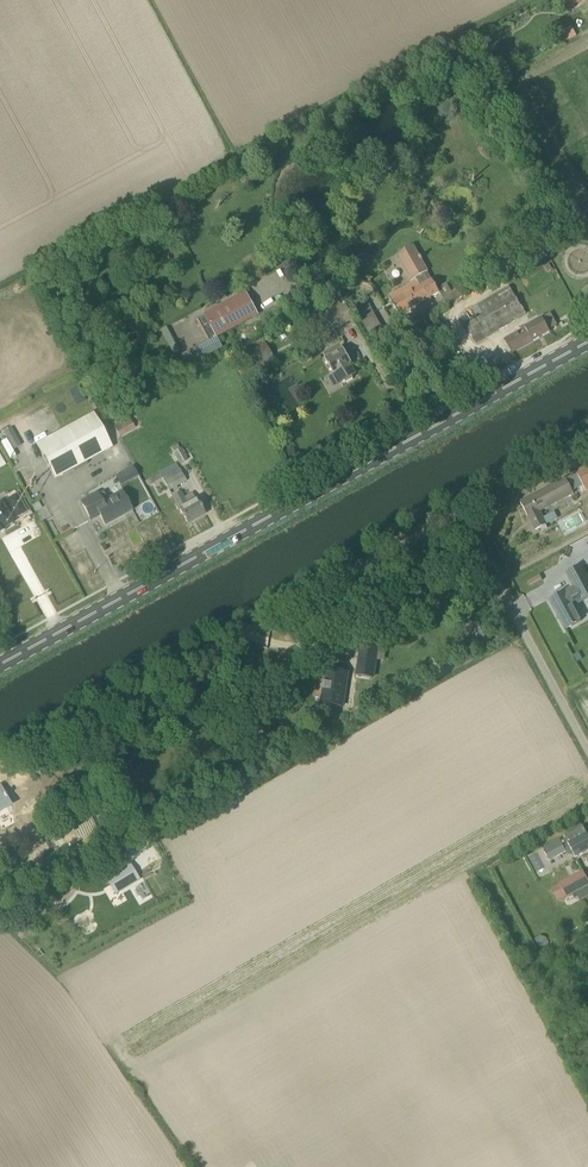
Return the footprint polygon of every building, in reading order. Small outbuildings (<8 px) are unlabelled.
[(576,35),(571,26),(559,33),(563,42),(576,35)] [(399,315),(439,292),(413,245),(397,254),(412,282),(388,296),(399,315)] [(63,286),(72,301),(83,295),(74,279),(63,286)] [(452,291),(442,297),(446,304),(476,288),(471,279),(452,291)] [(258,316),(246,292),(205,313),(206,314),(196,319),(207,341),(183,353),(189,365),(223,348),(217,337),(247,321),(258,316)] [(373,312),(365,299),(351,295),(348,297),(361,319),(373,312)] [(526,314),(515,296),(464,325),(476,345),(489,337),(488,336),(526,314)] [(345,304),(342,305),(339,300),(328,306),(332,312),(324,316),(333,331),(353,319),(345,304)] [(475,316),(481,313),(477,306),(471,309),(475,316)] [(531,326),(505,340),(512,352),(550,332),(542,318),(530,324),(531,326)] [(254,349),(264,367),(275,360),(265,342),(254,349)] [(333,374),(335,372),(341,383),(345,380),(346,382),(353,378),(352,376),(356,374),(350,364),(352,363),(341,345),(324,355),(327,359),(326,360),(333,374)] [(117,419),(116,428),(120,436),(135,428),(127,413),(117,419)] [(91,459),(72,424),(36,444),(55,478),(91,459)] [(13,449),(21,445),(11,427),(3,432),(13,449)] [(173,451),(180,463),(188,459),(181,447),(173,451)] [(179,468),(178,469),(175,463),(159,472),(160,473),(162,477),(169,491),(187,481),(179,468)] [(581,483),(586,491),(587,489),(587,465),(576,472),(581,483)] [(149,480),(146,481),(148,485),(162,477),(160,473),(149,480)] [(548,528),(546,525),(546,524),(558,519),(554,512),(543,518),(538,510),(573,492),(565,478),(520,502),(528,517),(529,517),(536,530),(540,528),(542,531),(548,528)] [(91,521),(100,516),(105,525),(132,510),(122,491),(107,499),(103,492),(98,494),(97,493),(81,502),(91,521)] [(192,493),(183,498),(180,492),(172,497),(187,524),(205,514),(196,498),(195,499),(192,493)] [(9,519),(15,516),(7,501),(1,504),(1,503),(0,504),(0,534),(5,531),(3,529),(12,524),(9,519)] [(583,601),(587,599),(587,580),(580,565),(566,572),(574,587),(565,591),(549,599),(565,630),(581,621),(573,606),(582,601),(582,602),(583,601)] [(483,621),(468,628),(478,647),(492,639),(483,621)] [(370,641),(378,640),(377,631),(369,632),(370,641)] [(363,642),(363,672),(379,672),(379,642),(363,642)] [(327,690),(327,691),(328,691),(328,704),(349,704),(349,670),(328,670),(328,683),(327,683),(327,684),(328,684),(328,690),(327,690)] [(393,688),(391,697),(402,698),(403,689),(393,688)] [(6,798),(4,794),(3,795),(0,790),(0,811),(9,806),(4,798),(6,798)] [(576,858),(587,851),(587,836),(583,826),(564,836),(565,839),(560,842),(560,841),(543,850),(549,861),(566,852),(566,851),(571,849),(576,858)] [(126,829),(111,837),(116,846),(132,838),(126,829)] [(77,845),(62,853),(66,861),(82,854),(77,845)] [(130,863),(105,878),(110,886),(113,884),(118,893),(140,880),(130,863)] [(572,894),(587,885),(587,880),(583,870),(559,883),(559,884),(550,888),(557,902),(566,897),(572,894)] [(541,936),(535,939),(540,948),(549,944),(546,937),(541,936)]
